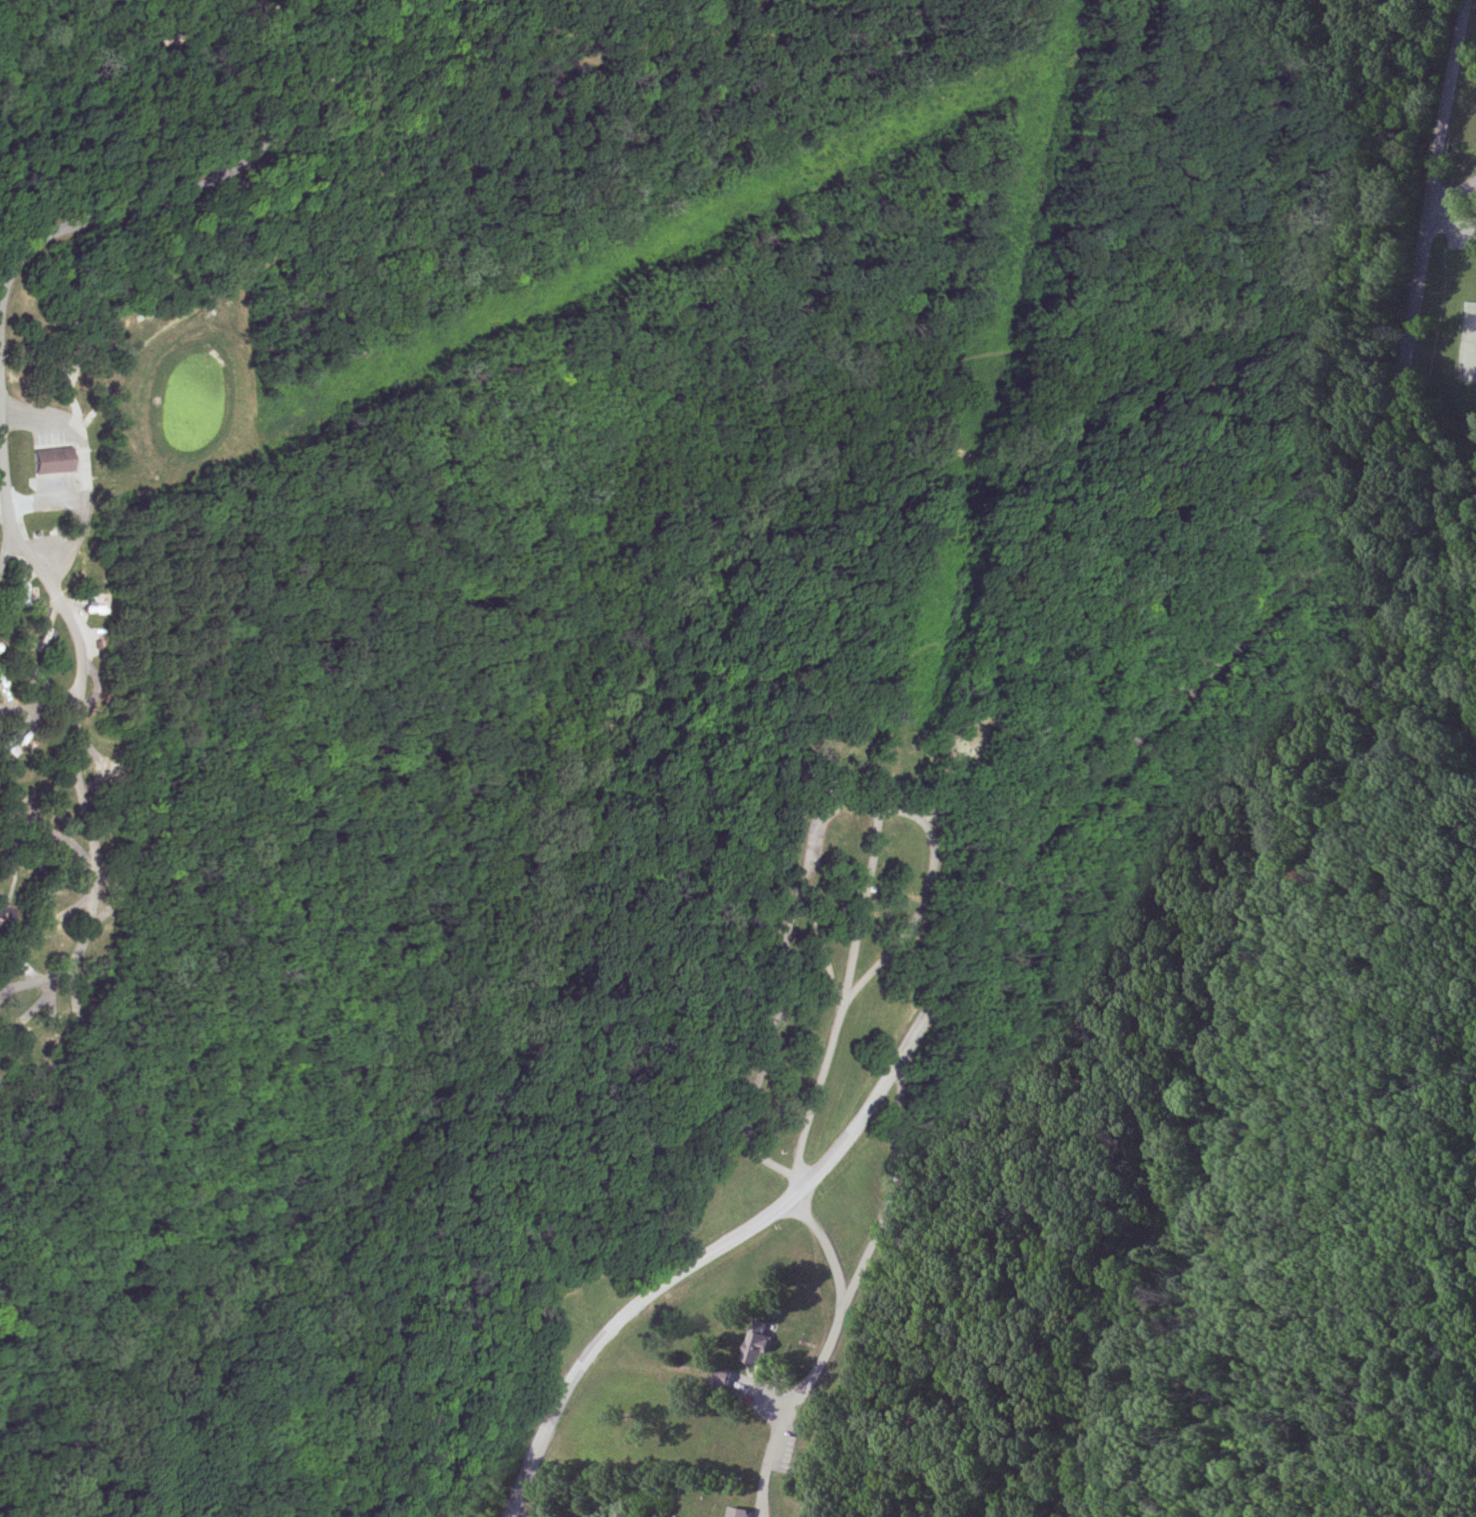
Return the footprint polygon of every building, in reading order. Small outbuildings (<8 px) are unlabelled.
[(76,472),(73,445),(33,449),(36,476),(76,472)] [(742,1360),(762,1367),(776,1326),(756,1319),(742,1360)] [(749,1511),(729,1507),(727,1516),(748,1516),(749,1511)]
